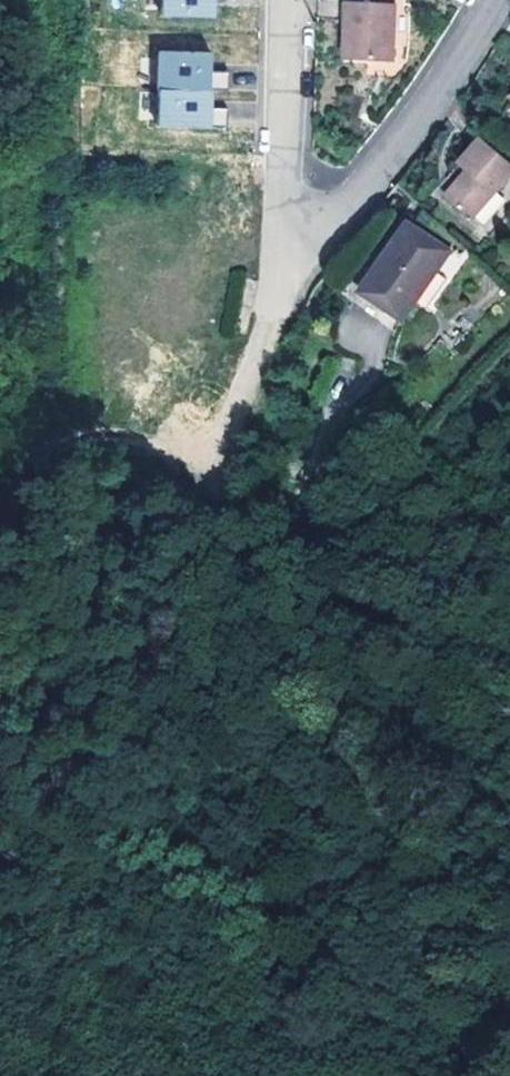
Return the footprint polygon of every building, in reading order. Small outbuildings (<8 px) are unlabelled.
[(162,15),(213,16),(214,0),(162,0),(162,15)] [(364,4),(347,3),(345,60),(391,62),(392,4),(364,4)] [(211,52),(160,51),(159,89),(210,91),(210,89),(229,90),(229,72),(211,71),(211,52)] [(210,108),(210,91),(159,89),(158,125),(228,127),(229,109),(210,108)] [(509,176),(509,166),(480,139),(457,163),(465,171),(444,196),(471,220),(509,176)] [(434,274),(447,255),(406,227),(361,293),(402,322),(415,302),(408,296),(420,279),(427,283),(434,274)] [(408,296),(415,302),(415,303),(424,310),(444,281),(434,274),(427,283),(420,279),(408,296)]
